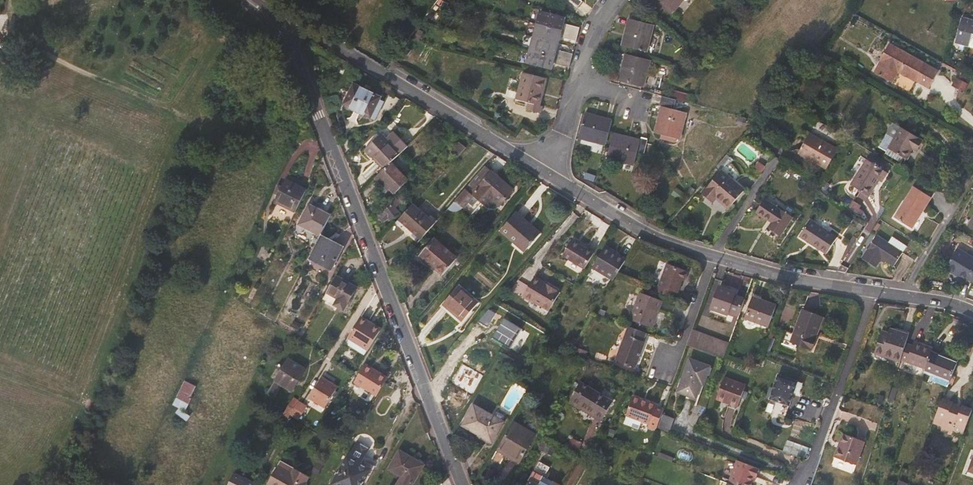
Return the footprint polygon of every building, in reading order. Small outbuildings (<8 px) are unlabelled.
[(674,12),(683,0),(659,0),(674,12)] [(561,31),(565,18),(540,11),(536,25),(561,31)] [(972,31),(972,21),(961,18),(955,43),(969,47),(972,31)] [(654,26),(629,20),(623,47),(647,52),(654,26)] [(558,44),(561,31),(536,25),(533,37),(558,44)] [(577,35),(579,28),(565,25),(564,32),(577,35)] [(577,35),(564,32),(562,38),(576,42),(577,35)] [(554,57),(558,44),(533,37),(530,51),(554,57)] [(891,45),(874,73),(885,80),(892,69),(916,82),(926,64),(891,45)] [(551,70),(554,57),(530,51),(527,64),(551,70)] [(572,55),(559,51),(557,58),(570,61),(572,55)] [(650,61),(625,55),(619,82),(643,88),(650,61)] [(569,67),(570,61),(557,58),(556,64),(569,67)] [(546,80),(522,74),(515,100),(528,103),(526,110),(540,114),(542,107),(540,106),(546,80)] [(381,98),(355,85),(344,106),(370,119),(371,117),(376,119),(384,103),(379,101),(381,98)] [(662,107),(655,134),(680,140),(687,113),(674,110),(676,101),(662,97),(660,106),(662,107)] [(612,121),(586,114),(579,139),(606,146),(612,121)] [(250,132),(253,124),(245,120),(240,131),(249,134),(250,132)] [(817,121),(799,153),(826,169),(845,137),(817,121)] [(887,135),(895,139),(902,128),(894,124),(887,135)] [(895,139),(887,135),(879,148),(887,152),(888,149),(912,163),(919,150),(925,153),(930,145),(924,142),(925,141),(902,128),(895,139)] [(404,148),(391,133),(385,139),(380,134),(365,147),(372,155),(374,153),(386,165),(404,148)] [(640,141),(614,134),(608,159),(634,166),(638,152),(644,154),(647,140),(641,139),(640,141)] [(457,159),(467,148),(459,143),(450,154),(457,159)] [(867,160),(851,185),(868,195),(878,180),(880,182),(887,172),(867,160)] [(408,181),(391,164),(377,177),(383,182),(380,184),(387,192),(390,190),(395,194),(408,181)] [(727,164),(702,193),(713,203),(717,199),(729,209),(745,191),(734,181),(739,176),(739,175),(737,171),(735,169),(727,164)] [(512,190),(487,167),(469,188),(456,202),(465,210),(471,202),(477,195),(491,206),(497,199),(502,202),(512,190)] [(296,213),(307,190),(286,180),(282,187),(278,185),(274,193),(278,195),(275,202),(296,213)] [(931,198),(914,187),(895,218),(912,228),(931,198)] [(401,204),(396,197),(386,205),(388,209),(379,216),(383,222),(389,218),(390,220),(400,214),(396,208),(401,204)] [(766,199),(757,213),(771,223),(767,228),(781,237),(793,218),(766,199)] [(418,237),(431,221),(412,204),(398,221),(408,229),(409,228),(418,237)] [(321,235),(330,216),(309,206),(299,224),(321,235)] [(542,232),(518,211),(503,229),(515,240),(518,237),(529,247),(542,232)] [(811,220),(800,236),(827,254),(837,238),(811,220)] [(421,239),(434,224),(431,221),(418,237),(421,239)] [(332,247),(334,243),(321,235),(318,240),(332,247)] [(877,236),(862,258),(877,267),(882,260),(894,267),(907,247),(892,237),(888,243),(877,236)] [(457,258),(434,239),(419,258),(435,272),(437,269),(443,275),(457,258)] [(331,270),(343,248),(334,243),(332,247),(318,240),(305,266),(313,270),(317,263),(331,270)] [(584,269),(594,254),(572,241),(563,257),(584,269)] [(627,258),(607,246),(595,267),(616,279),(627,258)] [(946,268),(966,280),(967,279),(972,282),(972,259),(957,249),(946,268)] [(679,293),(684,280),(686,281),(690,273),(667,264),(656,292),(673,298),(675,292),(679,293)] [(347,304),(357,286),(337,274),(323,299),(337,307),(341,300),(347,304)] [(545,287),(534,280),(532,283),(544,290),(545,287)] [(547,314),(558,295),(545,287),(544,290),(532,283),(521,301),(531,307),(532,305),(547,314)] [(737,319),(746,296),(719,285),(710,308),(737,319)] [(479,303),(458,286),(442,304),(463,322),(479,303)] [(663,301),(639,293),(629,320),(653,328),(663,301)] [(777,305),(753,296),(745,319),(768,327),(777,305)] [(343,310),(347,304),(341,300),(337,307),(343,310)] [(823,317),(803,309),(791,343),(814,352),(818,339),(815,338),(823,317)] [(496,339),(514,348),(527,324),(509,314),(496,339)] [(346,343),(367,356),(380,334),(358,322),(346,343)] [(636,368),(647,342),(644,341),(647,333),(628,326),(616,360),(636,368)] [(901,361),(906,344),(909,335),(896,331),(894,335),(889,334),(883,332),(876,353),(901,361)] [(725,356),(729,344),(692,332),(687,346),(724,359),(725,356)] [(926,369),(932,354),(933,349),(915,343),(914,347),(906,344),(901,361),(926,369)] [(584,359),(586,351),(574,347),(570,354),(584,359)] [(948,386),(957,364),(932,354),(926,369),(925,372),(931,374),(929,379),(948,386)] [(305,370),(289,359),(268,394),(274,398),(282,385),(292,391),(305,370)] [(710,366),(690,360),(678,392),(696,398),(701,384),(703,384),(710,366)] [(379,370),(368,363),(366,366),(377,373),(379,370)] [(378,395),(390,376),(379,370),(377,373),(366,366),(356,382),(378,395)] [(799,382),(780,375),(768,406),(787,413),(799,382)] [(322,376),(308,399),(325,409),(339,385),(322,376)] [(746,386),(725,378),(717,399),(738,406),(746,386)] [(185,416),(198,387),(185,380),(171,409),(185,416)] [(613,402),(581,383),(569,402),(580,408),(582,407),(603,418),(613,402)] [(657,429),(664,409),(655,406),(655,405),(633,397),(626,416),(648,424),(647,428),(656,431),(657,429)] [(289,416),(298,402),(294,399),(285,413),(289,416)] [(972,411),(972,410),(963,406),(961,411),(950,407),(952,402),(943,399),(934,422),(943,426),(941,430),(952,434),(954,429),(965,433),(972,411)] [(503,422),(474,405),(463,425),(492,442),(503,422)] [(518,464),(534,439),(511,426),(497,449),(510,456),(509,459),(518,464)] [(865,442),(843,434),(835,457),(857,465),(865,442)] [(334,484),(364,484),(375,465),(365,459),(371,449),(358,441),(352,452),(351,452),(333,484),(334,484)] [(423,465),(400,451),(390,469),(402,476),(397,484),(412,484),(423,465)] [(761,469),(738,460),(728,482),(736,484),(754,484),(761,469)] [(540,475),(543,469),(536,465),(528,478),(531,480),(528,484),(557,484),(540,475)] [(306,482),(309,476),(294,468),(291,474),(277,466),(267,484),(305,484),(306,482)] [(257,483),(235,472),(229,484),(256,484),(257,483)]
